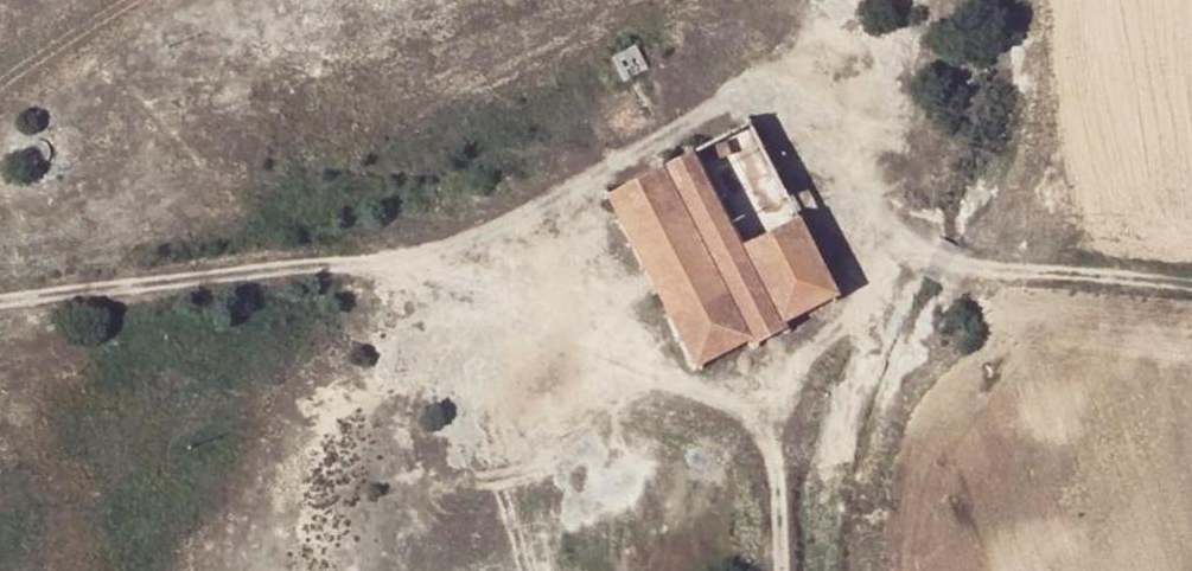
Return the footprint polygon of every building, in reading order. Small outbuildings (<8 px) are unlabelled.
[(649,69),(637,45),(614,57),(627,81),(649,69)] [(722,198),(774,171),(748,122),(694,150),(722,198)] [(838,295),(774,171),(722,198),(694,150),(605,196),(698,368),(838,295)]
